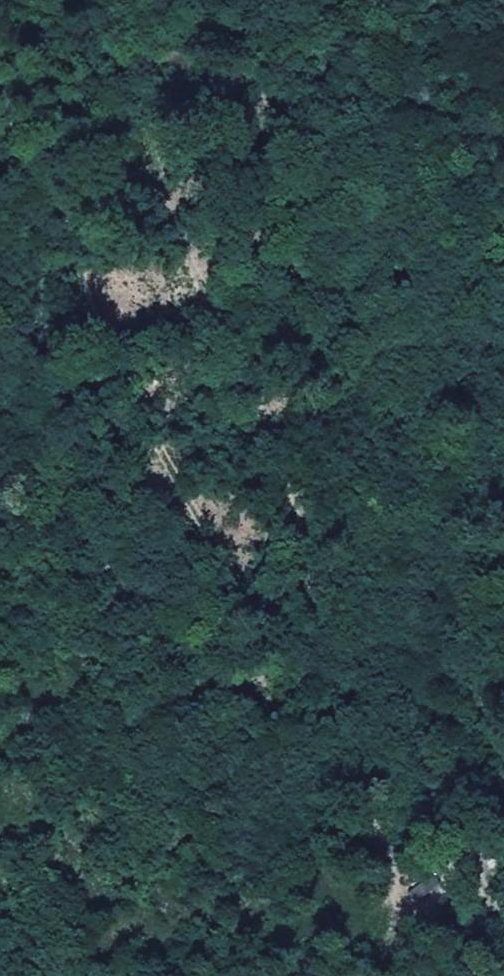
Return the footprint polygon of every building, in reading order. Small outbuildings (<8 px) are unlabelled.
[(410,888),(419,910),(445,899),(435,877),(410,888)]
